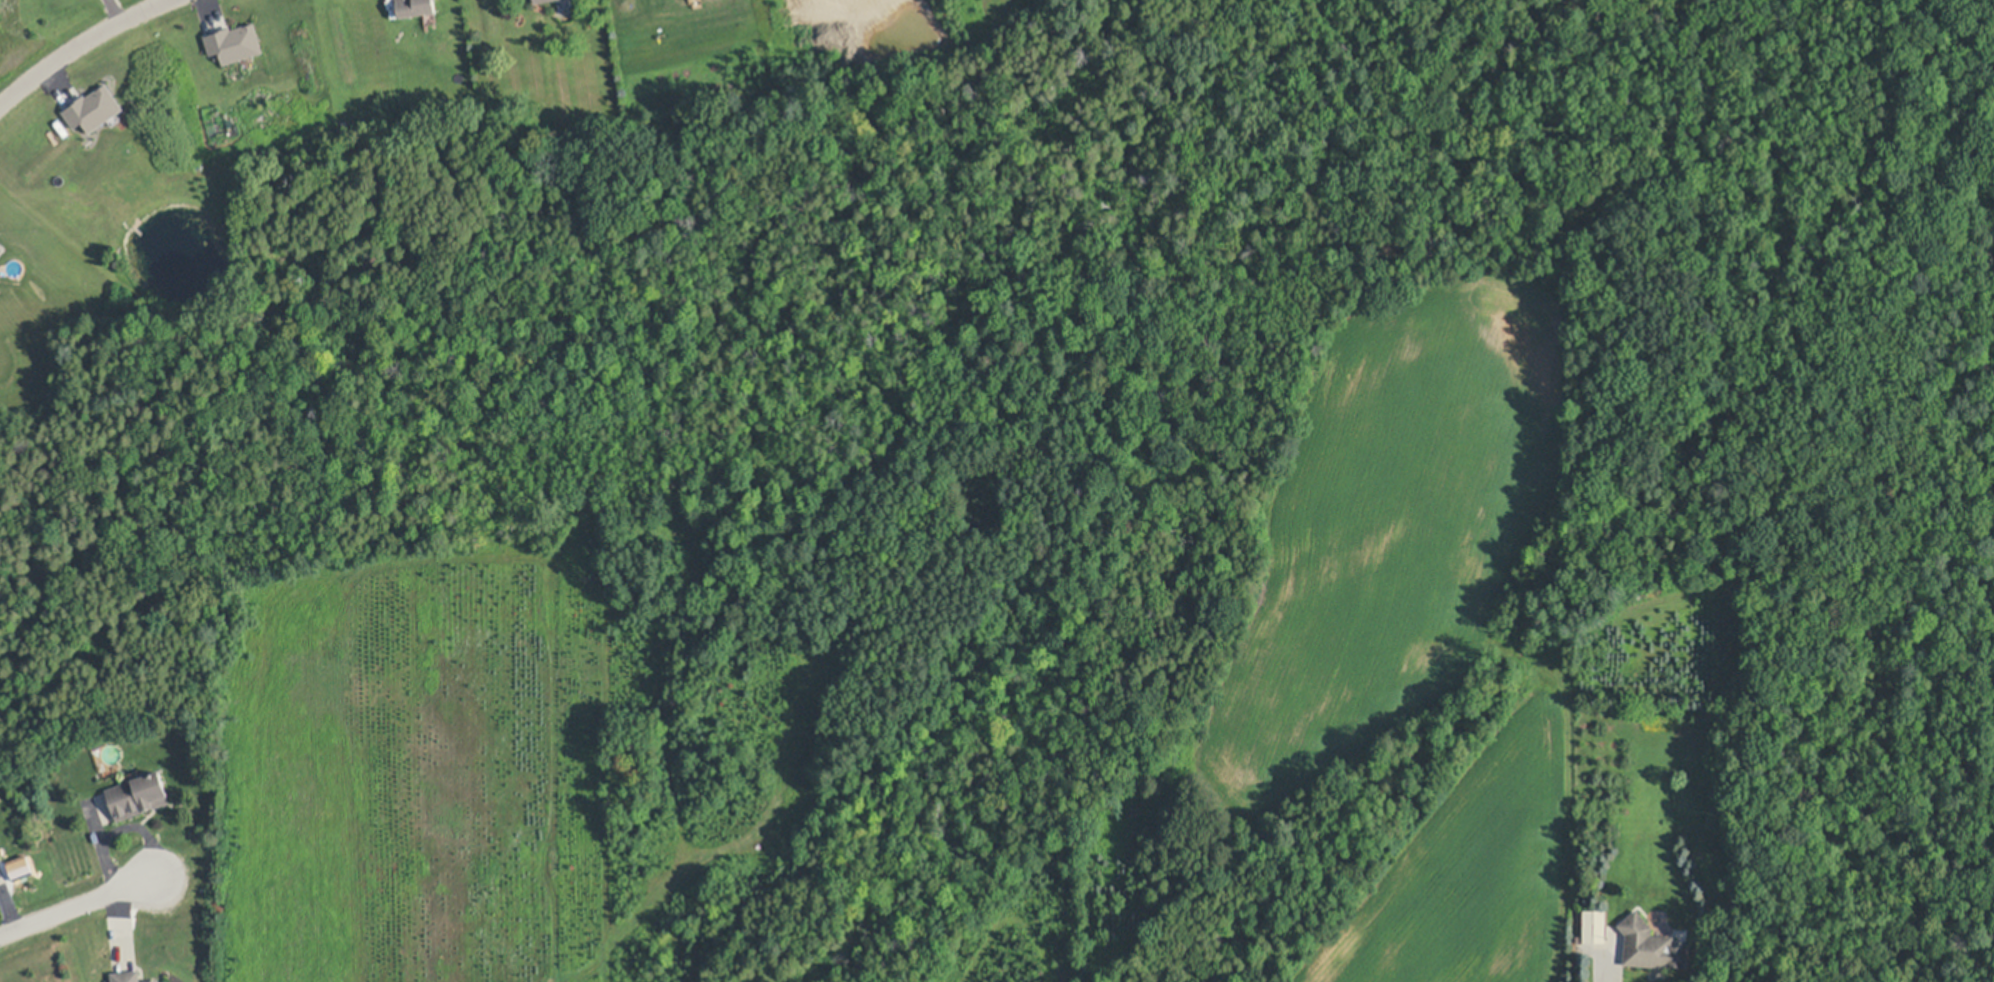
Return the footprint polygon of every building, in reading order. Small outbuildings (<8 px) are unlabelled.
[(399,18),(397,0),(435,0),(436,13),(399,18)] [(254,22),(264,52),(224,65),(220,53),(211,55),(204,35),(213,32),(213,31),(230,26),(231,29),(254,22)] [(106,83),(124,109),(90,133),(83,123),(76,128),(70,120),(64,112),(77,103),(76,101),(85,95),(87,97),(106,83)] [(161,773),(171,803),(118,821),(107,789),(133,781),(133,782),(161,773)] [(1689,947),(1688,967),(1624,962),(1626,933),(1619,924),(1638,908),(1652,927),(1652,933),(1674,935),(1673,946),(1689,947)] [(1606,911),(1606,944),(1576,944),(1576,936),(1584,936),(1584,911),(1606,911)] [(140,969),(141,981),(113,981),(112,972),(140,969)]
